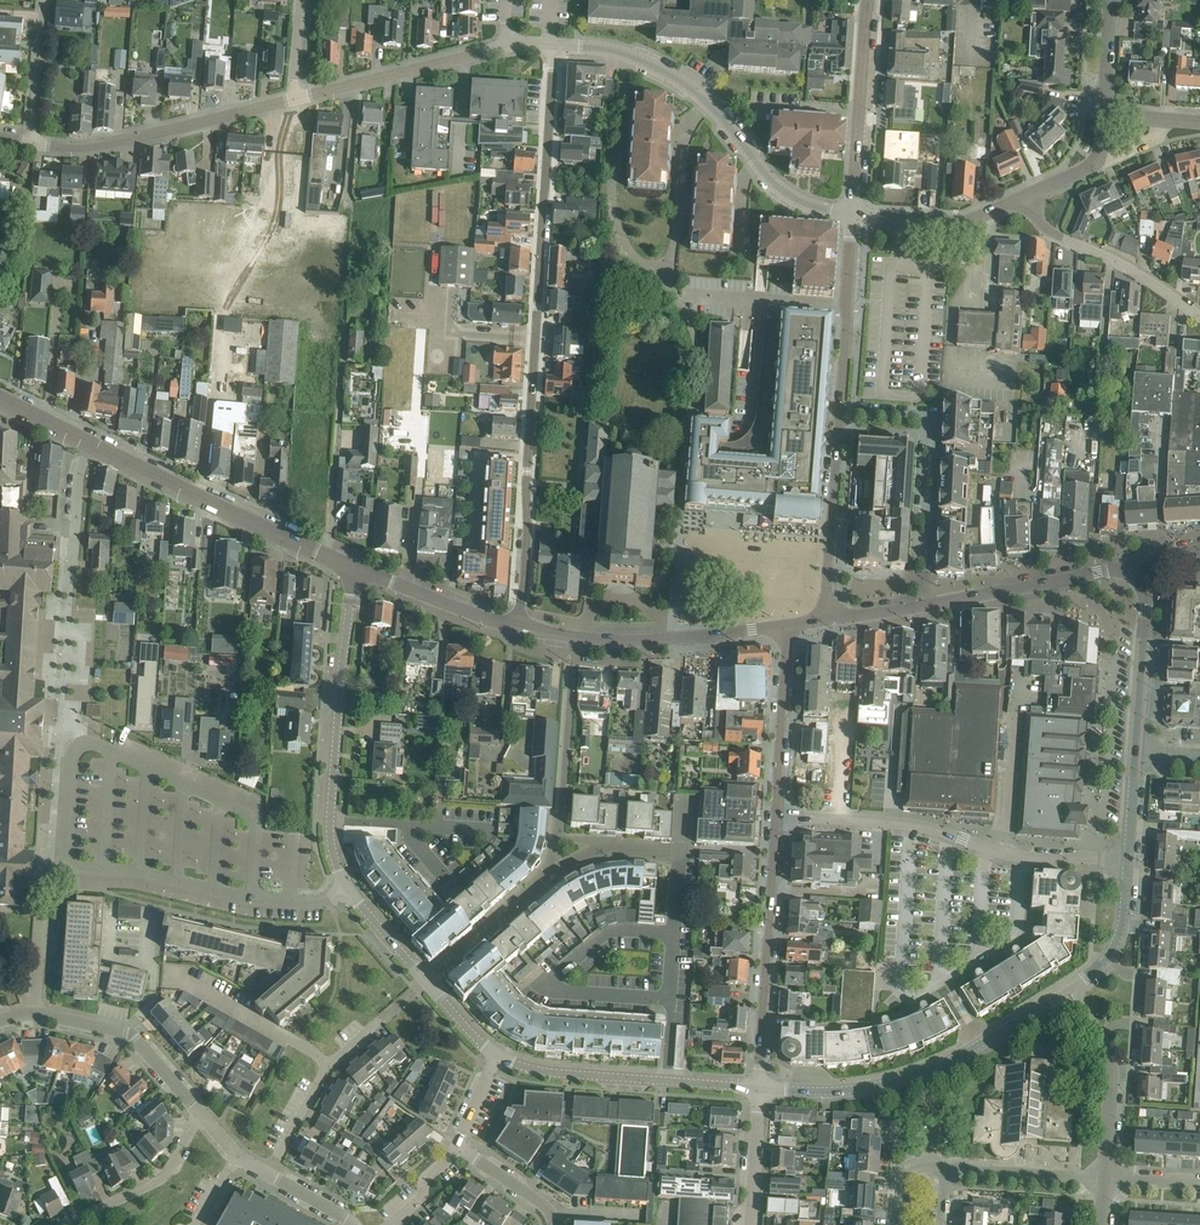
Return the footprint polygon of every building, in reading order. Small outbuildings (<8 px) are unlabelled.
[(349,8),(349,0),(339,0),(339,7),(338,29),(348,29),(349,8)] [(452,4),(459,4),(459,15),(475,15),(477,15),(478,0),(452,0),(452,4)] [(753,0),(726,0),(726,5),(658,0),(589,0),(588,22),(657,27),(656,41),(725,46),(730,49),(728,70),(798,75),(799,59),(806,60),(806,49),(810,49),(812,28),(752,24),(753,0)] [(1044,11),(1058,11),(1070,12),(1071,0),(987,0),(987,9),(1044,11)] [(1164,32),(1164,30),(1164,23),(1157,22),(1159,2),(1156,2),(1156,0),(1140,0),(1140,8),(1146,9),(1146,12),(1142,12),(1141,24),(1135,23),(1135,30),(1164,32)] [(911,3),(905,3),(893,2),(892,21),(909,22),(910,11),(919,12),(919,5),(910,4),(911,3)] [(57,19),(56,22),(65,23),(64,25),(80,27),(80,29),(81,29),(81,27),(90,28),(92,10),(84,10),(83,10),(83,7),(58,5),(56,19),(57,19)] [(195,7),(194,33),(205,33),(206,8),(195,7)] [(948,7),(947,17),(957,17),(957,10),(956,7),(948,7)] [(105,8),(104,17),(115,18),(129,19),(130,9),(105,8)] [(368,25),(378,26),(379,8),(369,8),(368,25)] [(379,8),(378,26),(385,26),(384,46),(400,47),(401,46),(404,46),(405,37),(401,37),(402,27),(403,27),(404,14),(387,13),(388,9),(379,8)] [(418,35),(417,47),(431,48),(431,42),(438,43),(439,22),(432,22),(431,22),(432,12),(422,11),(422,14),(424,14),(424,21),(418,21),(418,35)] [(278,21),(279,14),(263,13),(263,20),(278,21)] [(1045,60),(1062,61),(1064,42),(1055,41),(1056,30),(1062,30),(1063,14),(1038,13),(1036,29),(1040,29),(1039,49),(1036,49),(1035,47),(1029,53),(1030,54),(1030,59),(1045,60)] [(1074,13),(1073,20),(1083,21),(1083,13),(1074,13)] [(475,21),(475,15),(459,15),(459,39),(477,39),(477,21),(475,21)] [(5,74),(6,67),(20,68),(20,66),(24,66),(25,55),(20,55),(21,49),(16,49),(16,40),(22,40),(22,34),(26,35),(27,24),(23,24),(23,22),(0,20),(0,73),(5,74)] [(830,46),(852,47),(854,22),(832,21),(830,46)] [(360,30),(353,29),(351,44),(357,45),(356,54),(371,56),(372,38),(359,37),(360,30)] [(1172,29),(1172,30),(1171,49),(1181,50),(1182,30),(1172,29)] [(1172,30),(1164,30),(1164,32),(1163,49),(1171,49),(1172,30)] [(1148,33),(1147,33),(1135,31),(1134,39),(1147,40),(1148,33)] [(337,66),(337,54),(338,32),(331,32),(331,38),(324,37),(324,53),(323,65),(337,66)] [(889,51),(889,53),(939,56),(940,35),(904,32),(892,32),(890,48),(892,48),(892,51),(889,51)] [(201,66),(203,47),(203,42),(193,41),(193,47),(191,65),(201,66)] [(809,55),(809,59),(818,60),(823,60),(823,56),(833,57),(835,57),(834,63),(833,63),(832,63),(831,71),(831,73),(842,74),(843,70),(850,70),(851,70),(852,47),(830,46),(825,45),(813,45),(811,44),(811,56),(809,55)] [(97,48),(85,47),(84,63),(96,64),(97,48)] [(246,50),(233,49),(231,67),(238,68),(237,82),(254,84),(256,59),(246,58),(246,50)] [(165,71),(165,69),(166,54),(166,50),(158,50),(158,53),(157,53),(156,70),(164,71),(165,71)] [(282,77),(284,51),(269,50),(269,51),(262,50),(261,69),(268,69),(267,76),(270,76),(270,79),(279,80),(279,77),(282,77)] [(125,70),(126,51),(116,51),(114,69),(125,70)] [(939,56),(889,53),(889,55),(891,55),(890,61),(889,61),(888,76),(928,79),(929,64),(938,65),(939,56)] [(230,75),(231,63),(231,58),(217,57),(216,65),(208,65),(206,90),(222,91),(223,74),(230,75)] [(1129,85),(1145,86),(1146,65),(1137,64),(1138,58),(1132,57),(1131,64),(1129,85)] [(1146,65),(1145,86),(1160,87),(1160,75),(1161,66),(1160,66),(1161,59),(1155,59),(1154,66),(1146,65)] [(1062,61),(1045,60),(1044,78),(1038,78),(1038,82),(1018,81),(1016,89),(1030,93),(1042,95),(1044,85),(1069,86),(1070,71),(1062,70),(1062,61)] [(1176,88),(1192,89),(1195,64),(1195,61),(1186,60),(1185,63),(1179,63),(1178,71),(1176,88)] [(568,65),(566,87),(590,88),(590,89),(604,90),(605,88),(606,81),(606,68),(568,65)] [(960,68),(959,77),(974,78),(975,69),(960,68)] [(182,70),(165,69),(165,71),(164,71),(164,78),(170,79),(169,98),(189,99),(191,81),(193,81),(194,73),(182,72),(182,70)] [(95,74),(82,73),(80,96),(93,97),(95,74)] [(131,94),(133,96),(133,97),(141,98),(141,105),(155,106),(155,94),(157,77),(147,76),(147,74),(136,73),(135,83),(134,83),(134,85),(134,87),(132,88),(131,94)] [(823,77),(808,75),(808,84),(823,86),(823,77)] [(590,88),(566,87),(565,105),(580,106),(588,107),(588,108),(603,109),(603,100),(608,100),(608,99),(610,95),(613,96),(614,82),(606,81),(605,88),(604,90),(590,89),(590,88)] [(903,84),(900,84),(888,83),(886,108),(902,109),(903,96),(914,97),(914,89),(903,88),(903,84)] [(482,144),(512,146),(512,145),(522,145),(524,128),(518,127),(518,123),(524,123),(526,93),(519,92),(519,86),(479,84),(478,90),(471,89),(469,119),(496,121),(496,126),(479,125),(478,145),(482,145),(482,151),(482,144)] [(112,132),(113,120),(115,90),(97,89),(94,130),(112,132)] [(411,171),(448,172),(454,92),(416,90),(411,171)] [(666,190),(672,117),(673,101),(666,101),(666,99),(642,97),(642,99),(635,98),(628,187),(666,190)] [(1040,131),(1054,145),(1065,135),(1058,128),(1069,118),(1061,110),(1063,101),(1048,98),(1047,105),(1041,111),(1045,116),(1041,119),(1046,124),(1040,131)] [(381,127),(383,107),(363,106),(362,125),(381,127)] [(91,138),(92,126),(93,109),(71,107),(69,136),(91,138)] [(406,107),(395,107),(392,138),(404,139),(406,107)] [(571,137),(585,138),(585,128),(582,128),(582,122),(583,117),(591,118),(592,111),(583,110),(583,109),(565,108),(564,121),(567,121),(566,126),(566,127),(565,136),(571,137)] [(770,123),(768,154),(788,156),(790,159),(789,174),(819,177),(821,161),(824,159),(844,160),(846,129),(846,123),(771,116),(770,123)] [(1009,124),(1011,131),(1014,138),(1023,135),(1015,116),(1008,120),(1010,124),(1009,124)] [(307,203),(306,212),(307,212),(320,213),(322,186),(324,187),(327,152),(325,152),(326,145),(335,146),(336,137),(341,138),(342,119),(319,117),(318,135),(313,135),(311,155),(307,203)] [(1014,138),(1011,131),(998,137),(997,140),(999,145),(1004,156),(1000,158),(998,157),(994,159),(994,162),(992,162),(995,168),(993,169),(997,178),(999,176),(1000,177),(1022,167),(1015,152),(1020,150),(1014,138)] [(1054,145),(1040,131),(1033,137),(1028,132),(1024,136),(1043,156),(1054,145)] [(919,135),(897,133),(885,132),(885,133),(886,133),(883,187),(902,189),(903,170),(917,171),(917,159),(919,135)] [(375,138),(374,138),(362,137),(360,161),(373,162),(375,138)] [(590,138),(585,138),(571,137),(570,147),(562,146),(561,162),(573,162),(581,163),(581,162),(588,163),(590,138)] [(237,163),(245,164),(247,140),(228,138),(226,162),(226,164),(233,165),(237,165),(237,163)] [(264,141),(247,140),(245,164),(262,165),(264,141)] [(496,179),(517,180),(523,181),(524,170),(534,171),(535,155),(524,155),(524,152),(512,151),(512,146),(482,144),(482,151),(491,150),(491,158),(506,159),(505,161),(514,162),(513,169),(514,169),(513,172),(496,171),(496,179)] [(991,148),(971,146),(970,157),(990,159),(991,148)] [(166,211),(167,200),(169,172),(169,168),(170,156),(161,156),(161,152),(146,151),(146,155),(142,155),(141,167),(140,176),(155,177),(153,201),(156,201),(155,210),(152,210),(166,211)] [(195,176),(194,165),(193,153),(177,155),(178,167),(174,167),(173,169),(174,173),(175,174),(179,174),(187,173),(188,181),(189,186),(196,186),(196,198),(213,199),(214,175),(197,174),(197,176),(195,176)] [(1190,156),(1198,195),(1199,195),(1199,200),(1199,154),(1190,156)] [(1198,195),(1190,156),(1176,159),(1176,160),(1168,162),(1167,162),(1170,175),(1170,178),(1187,175),(1188,183),(1189,183),(1191,192),(1192,196),(1198,195)] [(974,166),(970,166),(971,158),(956,157),(955,165),(949,164),(948,171),(955,171),(953,199),(972,200),(974,166)] [(697,161),(690,250),(729,253),(736,164),(729,163),(729,161),(705,159),(704,161),(697,161)] [(26,180),(33,168),(23,161),(16,174),(26,180)] [(93,183),(95,185),(95,191),(133,194),(135,179),(136,167),(124,166),(124,162),(110,161),(110,165),(97,164),(96,176),(96,177),(93,177),(93,183)] [(1144,172),(1151,188),(1159,185),(1163,195),(1167,193),(1170,201),(1178,199),(1170,178),(1170,175),(1164,177),(1158,165),(1144,172)] [(80,205),(82,171),(63,170),(62,196),(72,197),(72,205),(80,205)] [(1151,188),(1144,172),(1130,178),(1137,194),(1140,201),(1147,198),(1144,191),(1151,188)] [(38,189),(51,190),(50,195),(47,198),(46,212),(31,211),(30,221),(57,223),(59,198),(60,187),(57,187),(58,175),(40,173),(38,189)] [(258,194),(258,187),(260,188),(261,177),(253,176),(252,187),(254,187),(254,194),(258,194)] [(517,180),(496,179),(493,179),(480,178),(479,186),(492,187),(492,194),(506,195),(506,205),(527,207),(529,188),(517,188),(517,180)] [(214,202),(226,203),(228,181),(215,180),(214,202)] [(927,191),(936,192),(936,181),(927,180),(927,191)] [(1096,192),(1103,209),(1107,216),(1124,209),(1131,206),(1129,200),(1122,203),(1114,185),(1097,193),(1096,192)] [(385,188),(361,192),(362,200),(386,196),(385,188)] [(1103,209),(1096,192),(1081,198),(1085,206),(1073,236),(1082,239),(1089,242),(1091,237),(1084,234),(1090,219),(1088,218),(1089,216),(1103,209)] [(597,200),(579,199),(567,198),(566,206),(555,205),(554,224),(577,225),(577,216),(590,217),(589,233),(596,233),(597,218),(596,218),(597,200)] [(84,225),(85,209),(80,209),(71,209),(70,224),(80,225),(84,225)] [(1157,213),(1142,212),(1141,220),(1156,221),(1157,213)] [(1174,223),(1185,224),(1188,224),(1184,213),(1174,217),(1174,223)] [(121,214),(120,226),(133,227),(134,215),(121,214)] [(475,241),(494,243),(510,244),(511,235),(528,236),(529,218),(517,217),(506,217),(506,227),(488,225),(488,237),(475,236),(475,241)] [(1154,236),(1155,222),(1141,221),(1140,235),(1154,236)] [(1185,224),(1174,223),(1173,223),(1164,246),(1158,244),(1158,245),(1155,244),(1152,251),(1154,251),(1153,253),(1154,254),(1153,258),(1169,265),(1171,259),(1180,262),(1183,242),(1185,224)] [(792,294),(833,298),(839,230),(760,224),(756,265),(793,268),(794,269),(792,294)] [(1115,248),(1120,236),(1121,234),(1113,231),(1108,244),(1115,248)] [(1138,258),(1139,246),(1139,242),(1126,236),(1121,250),(1138,258)] [(494,254),(494,243),(475,241),(474,253),(494,254)] [(1046,243),(1045,243),(1031,242),(1029,263),(1039,263),(1038,277),(1047,277),(1049,251),(1046,251),(1046,243)] [(1180,262),(1185,263),(1183,280),(1199,282),(1199,264),(1195,263),(1196,254),(1191,253),(1192,245),(1191,245),(1192,243),(1183,242),(1180,262)] [(995,256),(1000,256),(1015,257),(1020,258),(1021,245),(996,243),(995,256)] [(550,248),(549,268),(565,269),(566,261),(581,262),(581,254),(580,254),(581,251),(575,250),(574,253),(567,253),(567,250),(550,248)] [(442,250),(440,285),(471,287),(474,252),(442,250)] [(527,274),(529,252),(511,251),(501,250),(501,258),(510,259),(509,273),(527,274)] [(1013,285),(1015,257),(1000,256),(998,284),(1013,285)] [(589,293),(591,293),(591,282),(576,281),(567,280),(568,270),(565,269),(549,268),(548,287),(566,288),(576,288),(576,293),(589,294),(589,293)] [(32,269),(29,302),(49,304),(52,271),(32,269)] [(488,272),(473,272),(472,284),(487,285),(488,272)] [(1056,273),(1054,299),(1057,299),(1057,309),(1073,310),(1075,284),(1072,284),(1073,274),(1056,273)] [(1103,296),(1104,288),(1105,276),(1086,275),(1085,286),(1075,285),(1074,305),(1082,306),(1081,309),(1080,309),(1079,316),(1081,316),(1080,322),(1101,324),(1103,296)] [(523,280),(511,279),(500,278),(499,288),(506,289),(506,298),(521,299),(523,280)] [(118,303),(128,304),(129,288),(119,287),(119,291),(114,291),(114,289),(103,289),(103,295),(91,294),(90,312),(103,313),(103,315),(112,316),(113,303),(118,303)] [(1121,318),(1137,319),(1139,289),(1124,287),(1123,296),(1109,294),(1107,321),(1121,322),(1121,318)] [(589,294),(576,293),(576,295),(547,293),(546,313),(559,314),(559,323),(569,324),(570,315),(567,314),(567,304),(590,305),(591,293),(589,293),(589,294)] [(960,312),(960,314),(958,346),(999,349),(998,353),(1020,354),(1024,294),(1005,293),(1004,303),(1002,303),(1001,304),(1001,305),(1001,308),(1001,309),(1002,310),(1004,310),(1003,315),(960,312)] [(372,321),(384,322),(385,303),(374,302),(372,321)] [(467,304),(467,305),(469,305),(468,318),(473,322),(473,323),(493,324),(493,325),(501,326),(501,327),(502,328),(507,328),(508,327),(508,326),(520,327),(520,325),(521,315),(521,312),(521,309),(509,308),(489,307),(490,303),(471,302),(470,304),(467,304)] [(821,456),(832,318),(781,314),(780,333),(753,330),(749,371),(737,371),(732,426),(691,422),(685,503),(759,509),(774,510),(773,523),(820,526),(822,505),(817,505),(821,456)] [(1155,347),(1167,347),(1169,348),(1170,329),(1171,316),(1156,315),(1156,317),(1152,316),(1152,315),(1141,314),(1140,326),(1140,337),(1156,338),(1155,347)] [(5,352),(10,341),(15,332),(5,326),(7,322),(5,318),(1,316),(0,316),(0,350),(5,352)] [(141,333),(142,318),(127,316),(126,324),(124,352),(139,353),(141,333)] [(142,318),(141,333),(158,334),(159,334),(169,334),(169,333),(183,334),(184,318),(159,317),(159,319),(142,318)] [(299,323),(269,321),(267,346),(265,384),(295,386),(299,323)] [(353,333),(349,333),(347,361),(362,362),(365,322),(357,321),(357,328),(354,328),(353,333)] [(102,322),(101,340),(106,341),(104,371),(106,371),(105,386),(111,386),(119,387),(122,387),(124,369),(123,369),(124,352),(125,342),(126,324),(123,324),(102,322)] [(710,324),(704,413),(728,415),(734,326),(710,324)] [(584,347),(585,331),(555,329),(553,358),(556,358),(556,359),(565,360),(565,359),(569,359),(569,346),(584,347)] [(1045,353),(1046,338),(1023,336),(1022,351),(1045,353)] [(1130,350),(1138,350),(1139,340),(1131,339),(1130,350)] [(1175,359),(1174,378),(1173,394),(1184,394),(1186,371),(1197,372),(1199,344),(1197,344),(1197,340),(1190,340),(1190,343),(1184,343),(1183,359),(1175,359)] [(45,384),(46,372),(49,342),(27,341),(25,370),(23,382),(45,384)] [(1169,348),(1167,347),(1165,377),(1174,378),(1175,359),(1176,348),(1169,348)] [(522,351),(510,350),(494,349),(493,365),(494,365),(493,381),(519,382),(522,351)] [(77,353),(61,351),(60,360),(76,361),(77,353)] [(183,358),(182,369),(191,369),(192,358),(183,358)] [(453,365),(452,375),(463,376),(464,365),(453,365)] [(546,377),(545,395),(571,396),(572,379),(570,379),(571,366),(556,365),(555,378),(546,377)] [(465,379),(464,384),(474,385),(475,367),(465,366),(465,379)] [(73,399),(74,386),(76,368),(67,367),(67,371),(60,370),(59,375),(58,385),(57,397),(73,399)] [(383,379),(383,367),(373,367),(373,379),(383,379)] [(1136,375),(1155,377),(1156,368),(1136,367),(1136,375)] [(181,385),(180,400),(189,400),(189,398),(190,398),(191,369),(182,369),(181,385)] [(1174,378),(1165,377),(1155,377),(1136,375),(1134,375),(1132,414),(1171,417),(1173,394),(1174,378)] [(170,384),(169,399),(180,400),(181,385),(170,384)] [(1067,386),(1064,386),(1052,385),(1051,404),(1065,406),(1067,386)] [(83,403),(81,415),(94,417),(106,419),(106,423),(107,425),(112,426),(115,424),(117,413),(119,401),(117,400),(119,389),(119,387),(111,386),(110,388),(109,393),(104,392),(102,394),(101,398),(99,397),(101,388),(99,388),(86,386),(83,403)] [(470,386),(469,394),(478,394),(478,386),(470,386)] [(500,412),(500,410),(517,412),(519,396),(509,395),(509,390),(510,387),(480,386),(479,397),(490,397),(489,411),(500,412)] [(247,387),(246,405),(246,406),(260,407),(261,388),(247,387)] [(119,420),(118,432),(131,434),(133,419),(130,419),(130,413),(134,414),(136,393),(123,391),(122,397),(119,420)] [(133,419),(131,434),(141,435),(141,430),(145,431),(148,407),(144,406),(145,399),(146,394),(137,393),(136,393),(134,414),(133,419)] [(1171,417),(1169,459),(1167,512),(1166,524),(1199,522),(1199,395),(1184,394),(1173,394),(1171,417)] [(425,395),(424,407),(439,408),(440,396),(425,395)] [(175,460),(175,461),(197,464),(199,452),(202,425),(204,425),(206,398),(195,397),(193,424),(180,422),(177,449),(175,460)] [(944,446),(957,447),(982,448),(982,447),(980,447),(981,436),(983,436),(983,434),(981,434),(981,424),(983,424),(983,422),(981,422),(982,414),(995,414),(995,404),(946,398),(944,446)] [(169,422),(171,406),(171,403),(155,401),(153,421),(155,421),(153,449),(168,451),(171,422),(169,422)] [(208,466),(207,478),(232,480),(232,472),(233,463),(230,463),(231,460),(234,425),(236,425),(245,426),(246,406),(246,405),(217,403),(214,405),(213,416),(208,466)] [(231,460),(230,463),(233,463),(232,472),(235,472),(234,485),(252,487),(253,475),(253,464),(255,464),(258,426),(261,426),(262,407),(260,407),(246,406),(245,426),(236,425),(232,460),(231,460)] [(377,429),(377,420),(364,420),(362,452),(348,451),(347,469),(360,470),(361,467),(374,468),(377,429)] [(516,421),(504,420),(493,420),(492,427),(488,426),(487,426),(486,436),(492,437),(515,439),(516,421)] [(580,552),(580,560),(580,567),(595,568),(593,583),(609,584),(609,583),(635,585),(635,586),(650,587),(652,572),(650,572),(651,553),(658,554),(659,543),(652,543),(655,508),(674,510),(676,486),(677,476),(658,474),(659,467),(650,467),(650,466),(642,465),(642,463),(642,461),(641,459),(639,457),(638,456),(635,455),(631,454),(629,455),(627,455),(625,457),(624,458),(623,460),(622,462),(622,464),(613,463),(613,464),(606,463),(609,426),(589,424),(583,506),(581,505),(578,552),(580,552)] [(19,905),(19,902),(20,888),(20,886),(32,887),(32,881),(34,853),(22,852),(23,847),(23,840),(25,808),(25,804),(27,786),(28,774),(28,757),(40,758),(43,718),(44,701),(32,700),(38,607),(40,591),(44,591),(51,592),(52,575),(53,561),(54,550),(55,551),(55,547),(54,547),(54,542),(42,542),(42,538),(36,537),(31,537),(31,535),(31,523),(23,523),(24,517),(24,506),(26,480),(14,479),(16,445),(17,433),(0,432),(0,484),(20,485),(20,497),(20,503),(19,512),(0,511),(0,589),(10,589),(9,600),(0,599),(0,607),(9,608),(7,633),(0,633),(0,641),(7,641),(5,667),(0,667),(0,670),(0,904),(19,905)] [(464,446),(464,447),(480,449),(481,438),(462,436),(461,446),(464,446)] [(1127,477),(1128,461),(1129,439),(1101,438),(1096,513),(1102,513),(1100,532),(1117,533),(1118,523),(1121,523),(1121,526),(1128,525),(1126,506),(1127,506),(1127,492),(1127,487),(1127,480),(1127,477)] [(1063,441),(1060,441),(1048,440),(1044,484),(1060,485),(1063,441)] [(890,569),(904,570),(907,527),(906,527),(907,516),(908,516),(912,445),(904,444),(904,445),(890,444),(890,443),(858,441),(857,460),(876,461),(872,514),(880,515),(879,525),(856,524),(853,566),(880,568),(880,567),(890,568),(890,569)] [(274,480),(285,481),(286,461),(290,461),(291,443),(270,442),(270,457),(275,458),(274,480)] [(63,450),(40,447),(35,493),(58,495),(63,450)] [(964,576),(964,571),(966,548),(967,529),(967,524),(966,524),(969,473),(990,476),(991,463),(977,462),(977,461),(976,459),(970,456),(947,455),(946,462),(943,462),(941,510),(942,510),(942,526),(940,526),(938,575),(964,576)] [(405,477),(416,478),(417,458),(406,458),(405,477)] [(486,478),(485,478),(485,481),(487,481),(486,485),(485,485),(484,494),(485,494),(485,497),(484,500),(484,502),(484,506),(484,507),(483,507),(483,510),(484,510),(483,516),(482,523),(483,523),(483,529),(482,529),(482,531),(482,532),(482,537),(481,539),(482,539),(482,545),(481,545),(481,549),(482,550),(481,554),(480,554),(480,555),(459,554),(457,583),(484,585),(484,589),(506,591),(508,556),(505,556),(506,551),(507,551),(507,545),(511,487),(510,487),(510,483),(511,483),(512,477),(513,461),(486,459),(486,464),(487,464),(486,469),(486,472),(486,478)] [(1128,461),(1127,477),(1127,480),(1142,479),(1142,460),(1128,461)] [(117,471),(99,467),(93,491),(112,496),(117,471)] [(337,486),(337,490),(346,491),(348,471),(338,471),(337,485),(337,486)] [(1094,531),(1096,499),(1097,484),(1090,484),(1090,472),(1065,471),(1064,484),(1062,528),(1062,540),(1087,542),(1087,531),(1094,531)] [(377,488),(386,489),(387,478),(378,477),(377,488)] [(285,481),(274,480),(260,480),(259,499),(284,501),(285,481)] [(1013,483),(1001,482),(1000,500),(1012,501),(1013,483)] [(1127,487),(1127,492),(1127,506),(1126,506),(1128,525),(1128,526),(1158,525),(1155,490),(1155,484),(1149,484),(1150,491),(1134,492),(1134,486),(1127,487)] [(136,492),(118,491),(118,503),(117,511),(115,511),(114,523),(122,524),(123,512),(134,512),(135,504),(136,492)] [(417,559),(417,561),(433,563),(445,564),(446,563),(448,540),(452,540),(453,541),(453,537),(454,527),(453,526),(451,526),(453,510),(454,501),(423,498),(422,514),(421,514),(418,549),(417,559)] [(349,510),(347,536),(367,538),(370,499),(363,499),(362,511),(349,510)] [(1038,548),(1059,549),(1061,501),(1040,500),(1038,548)] [(1005,511),(1006,522),(1007,555),(1031,555),(1030,521),(1032,520),(1032,503),(1005,504),(1005,509),(1004,509),(1004,511),(1005,511)] [(398,553),(399,541),(401,508),(377,506),(374,538),(373,550),(398,553)] [(142,521),(141,535),(163,536),(165,508),(147,507),(146,522),(142,521)] [(982,509),(981,528),(982,537),(982,561),(986,561),(986,570),(997,569),(996,536),(994,509),(982,509)] [(140,543),(141,535),(142,521),(131,521),(130,543),(140,543)] [(175,546),(174,556),(192,558),(191,570),(200,571),(201,551),(193,551),(193,547),(194,536),(195,524),(176,523),(176,529),(175,529),(175,531),(176,531),(175,546)] [(967,529),(966,548),(964,571),(986,570),(986,561),(982,561),(982,537),(981,528),(967,529)] [(109,555),(110,536),(89,535),(88,549),(91,549),(90,570),(105,571),(106,566),(108,566),(109,555)] [(701,552),(702,537),(694,537),(693,552),(701,552)] [(577,600),(580,567),(580,560),(558,558),(558,554),(555,554),(556,541),(540,539),(538,563),(557,565),(554,599),(577,600)] [(168,542),(160,542),(158,563),(166,564),(168,542)] [(216,542),(213,590),(236,592),(239,556),(239,544),(216,542)] [(272,610),(280,611),(282,579),(281,585),(275,585),(276,563),(254,561),(251,605),(272,606),(272,610)] [(296,580),(282,579),(280,611),(280,614),(286,614),(287,599),(295,599),(296,580)] [(309,688),(313,629),(318,629),(322,582),(299,580),(297,602),(308,603),(307,627),(294,626),(289,686),(309,688)] [(1182,587),(1175,593),(1171,640),(1199,642),(1199,588),(1182,587)] [(393,606),(373,604),(371,626),(372,626),(371,630),(363,629),(362,646),(375,647),(377,626),(389,628),(388,637),(400,639),(402,614),(392,613),(393,606)] [(115,611),(114,623),(133,624),(135,606),(122,605),(122,611),(115,611)] [(972,614),(969,611),(969,610),(963,611),(960,615),(960,646),(960,661),(959,661),(955,661),(954,674),(954,683),(966,684),(967,663),(976,663),(977,659),(981,659),(979,614),(972,614)] [(999,614),(979,614),(981,659),(986,659),(986,663),(999,662),(999,626),(999,614)] [(1007,616),(1008,660),(1023,661),(1025,617),(1019,617),(1007,617),(1007,616)] [(1023,661),(1031,662),(1050,663),(1050,651),(1050,644),(1050,620),(1048,620),(1047,618),(1039,618),(1037,619),(1033,619),(1033,617),(1025,617),(1023,661)] [(1050,663),(1052,663),(1085,666),(1088,627),(1067,625),(1067,628),(1058,628),(1056,651),(1050,651),(1050,663)] [(943,702),(953,702),(954,683),(954,658),(947,658),(947,640),(948,628),(923,627),(921,683),(943,683),(943,702)] [(863,669),(887,670),(889,629),(885,629),(885,633),(865,632),(863,669)] [(889,629),(887,670),(910,672),(911,663),(917,663),(917,646),(912,644),(913,631),(889,629)] [(238,641),(212,640),(211,653),(237,654),(238,641)] [(832,643),(832,651),(833,651),(830,692),(854,693),(855,677),(856,665),(854,665),(855,644),(849,644),(849,641),(838,641),(838,643),(832,643)] [(405,648),(405,652),(407,654),(407,655),(406,666),(405,675),(406,675),(417,676),(418,667),(425,667),(436,668),(437,657),(438,645),(434,645),(434,647),(426,647),(427,644),(408,643),(407,646),(405,648)] [(138,677),(135,726),(151,727),(152,704),(153,698),(155,698),(159,645),(141,644),(139,663),(144,664),(144,678),(138,677)] [(164,661),(186,662),(187,649),(166,647),(164,661)] [(471,677),(471,667),(472,655),(467,655),(468,650),(449,649),(447,667),(445,667),(443,699),(456,700),(458,676),(460,676),(460,677),(471,677)] [(768,703),(766,668),(771,668),(770,650),(737,651),(738,669),(737,669),(737,670),(720,671),(720,670),(719,670),(719,671),(716,713),(738,713),(751,712),(750,703),(761,703),(761,710),(766,709),(766,703),(768,703)] [(833,651),(832,651),(824,651),(824,653),(814,653),(814,650),(807,650),(803,716),(815,717),(828,718),(830,692),(833,651)] [(1171,650),(1168,683),(1191,684),(1191,685),(1199,686),(1199,652),(1171,650)] [(224,659),(210,658),(209,665),(224,666),(224,659)] [(1052,663),(1050,663),(1031,662),(1030,676),(1051,677),(1052,663)] [(502,665),(483,663),(482,680),(474,679),(473,695),(500,696),(502,665)] [(1098,666),(1085,666),(1052,663),(1051,677),(1050,690),(1096,692),(1098,666)] [(535,712),(536,701),(532,701),(535,670),(518,668),(518,673),(513,673),(511,698),(513,698),(512,705),(526,706),(526,712),(535,712)] [(643,731),(643,735),(651,735),(651,740),(666,741),(667,737),(668,737),(670,710),(671,701),(672,683),(673,671),(652,669),(651,681),(650,694),(646,694),(643,731)] [(551,671),(535,670),(532,701),(536,701),(557,703),(558,690),(550,689),(551,671)] [(601,675),(581,673),(580,673),(579,673),(578,693),(577,702),(598,704),(597,710),(608,711),(609,698),(599,697),(601,675)] [(625,710),(635,711),(637,692),(638,692),(639,676),(618,674),(616,701),(625,702),(625,710)] [(887,760),(891,695),(899,695),(907,696),(909,696),(909,699),(914,699),(914,696),(915,684),(916,680),(908,679),(900,679),(883,677),(866,676),(865,685),(860,684),(856,758),(887,760)] [(706,681),(683,679),(680,718),(704,719),(706,681)] [(432,680),(431,696),(442,697),(444,681),(432,680)] [(954,683),(953,702),(952,712),(910,709),(902,716),(897,793),(904,793),(903,809),(911,809),(911,804),(943,806),(943,812),(949,812),(948,813),(962,814),(963,813),(964,813),(965,808),(971,808),(989,809),(989,815),(994,815),(1002,686),(966,684),(954,683)] [(1191,685),(1190,689),(1173,688),(1165,695),(1165,700),(1167,702),(1166,715),(1164,717),(1163,722),(1169,728),(1174,729),(1177,727),(1199,728),(1199,686),(1191,685)] [(1046,707),(1046,715),(1086,718),(1094,718),(1096,692),(1050,690),(1050,694),(1047,694),(1046,707)] [(303,715),(305,695),(278,693),(276,708),(290,709),(287,743),(309,745),(311,716),(303,715)] [(382,695),(382,698),(383,701),(386,701),(389,700),(390,697),(388,694),(385,693),(382,695)] [(164,712),(162,739),(181,741),(182,734),(182,722),(193,723),(194,699),(175,698),(174,713),(164,712)] [(764,740),(766,717),(763,717),(763,716),(727,714),(725,737),(724,742),(761,745),(761,739),(764,740)] [(1026,714),(1025,729),(1085,733),(1086,718),(1046,715),(1026,714)] [(201,718),(199,741),(209,742),(208,754),(208,760),(227,762),(229,734),(219,733),(220,719),(201,718)] [(432,718),(431,730),(438,730),(439,718),(432,718)] [(606,719),(595,719),(596,729),(606,729),(606,719)] [(715,732),(714,741),(724,742),(725,737),(719,737),(719,734),(721,734),(722,721),(715,720),(715,732)] [(532,758),(536,758),(554,760),(557,723),(535,722),(532,758)] [(402,725),(381,723),(379,745),(375,745),(374,753),(370,753),(369,762),(374,763),(373,774),(395,776),(395,768),(403,769),(404,755),(396,755),(397,743),(401,743),(402,725)] [(821,724),(815,723),(812,723),(811,733),(803,732),(802,754),(808,754),(808,763),(817,764),(818,755),(819,755),(820,743),(820,734),(827,735),(827,724),(821,724)] [(471,729),(470,743),(480,744),(499,745),(500,730),(471,729)] [(1025,729),(1024,744),(1085,748),(1086,734),(1085,734),(1085,733),(1025,729)] [(634,731),(632,746),(642,746),(643,735),(643,731),(634,731)] [(714,732),(703,731),(702,741),(714,741),(714,732)] [(590,738),(581,737),(581,747),(589,748),(590,738)] [(703,751),(713,752),(717,752),(718,743),(703,742),(703,751)] [(1024,744),(1023,759),(1084,763),(1085,748),(1024,744)] [(687,747),(687,755),(701,755),(702,747),(687,747)] [(738,754),(729,754),(728,764),(737,764),(737,777),(754,778),(759,779),(760,756),(738,754)] [(553,781),(554,760),(536,758),(534,779),(501,777),(500,804),(551,808),(553,781)] [(1083,778),(1084,763),(1023,759),(1022,774),(1083,778)] [(461,771),(459,799),(467,799),(469,772),(461,771)] [(640,786),(640,775),(607,774),(607,785),(640,786)] [(1083,778),(1022,774),(1020,804),(1086,809),(1080,808),(1081,793),(1081,794),(1083,778)] [(700,788),(698,813),(753,816),(753,808),(756,808),(758,784),(754,784),(746,783),(721,782),(721,789),(700,788)] [(1165,812),(1182,813),(1184,787),(1167,785),(1165,812)] [(622,833),(625,793),(619,792),(618,807),(599,806),(600,801),(600,787),(594,787),(593,800),(573,799),(571,826),(590,827),(589,832),(616,834),(616,832),(622,833)] [(1199,812),(1199,788),(1184,787),(1182,813),(1199,814),(1199,812)] [(671,841),(673,814),(654,812),(654,808),(655,795),(648,795),(648,807),(627,806),(625,833),(644,834),(644,839),(671,841)] [(1020,804),(1019,819),(1018,834),(1078,839),(1079,827),(1085,827),(1086,809),(1020,804)] [(521,810),(519,824),(543,826),(543,821),(545,822),(546,812),(521,810)] [(752,825),(753,816),(698,813),(696,843),(754,846),(756,825),(752,825)] [(1163,831),(1168,831),(1180,832),(1181,824),(1163,822),(1163,831)] [(518,839),(541,841),(542,836),(544,836),(545,826),(543,826),(519,824),(518,839)] [(1157,855),(1177,856),(1178,840),(1184,840),(1199,841),(1199,833),(1198,833),(1184,832),(1180,832),(1168,831),(1167,838),(1159,837),(1157,855)] [(858,883),(859,870),(859,868),(870,869),(870,864),(871,856),(860,856),(861,838),(842,836),(842,837),(821,836),(821,835),(802,834),(801,848),(794,847),(793,860),(793,861),(790,861),(790,868),(791,869),(792,869),(789,880),(792,880),(792,883),(811,884),(811,888),(820,888),(820,884),(856,887),(856,883),(858,883)] [(366,841),(349,840),(353,853),(357,864),(362,872),(368,880),(374,888),(387,904),(399,916),(407,926),(417,937),(411,942),(421,953),(423,951),(431,961),(436,957),(451,976),(448,979),(456,989),(454,991),(463,1002),(469,997),(474,1003),(482,1011),(491,1022),(501,1031),(511,1038),(522,1044),(533,1049),(548,1053),(559,1053),(575,1054),(588,1055),(601,1056),(613,1057),(630,1058),(646,1059),(655,1060),(665,1061),(668,1027),(673,1027),(673,1020),(668,1020),(635,1019),(609,1017),(590,1016),(570,1014),(552,1013),(543,1010),(535,1007),(526,1001),(521,997),(517,993),(509,983),(502,975),(501,974),(506,970),(510,966),(508,963),(519,954),(525,949),(526,947),(528,949),(541,937),(540,935),(525,918),(523,916),(505,895),(503,893),(488,876),(486,874),(472,887),(471,888),(472,889),(456,904),(452,900),(443,907),(422,882),(392,848),(387,843),(377,842),(378,838),(367,837),(366,841)] [(518,840),(515,849),(537,859),(539,854),(541,855),(545,843),(545,841),(541,841),(518,839),(518,840)] [(494,850),(490,846),(485,851),(488,855),(494,850)] [(537,859),(515,849),(510,855),(525,874),(529,871),(531,872),(539,862),(540,860),(537,859)] [(700,852),(699,861),(711,861),(712,857),(712,853),(700,852)] [(722,866),(721,877),(730,878),(740,879),(752,880),(753,859),(743,858),(743,855),(732,854),(732,859),(731,867),(722,866)] [(504,861),(499,866),(514,883),(518,880),(520,882),(527,875),(525,874),(510,855),(504,861)] [(1164,872),(1163,880),(1181,881),(1181,873),(1176,873),(1177,856),(1157,855),(1156,872),(1164,872)] [(477,864),(482,860),(479,856),(474,861),(477,864)] [(616,867),(611,867),(612,891),(626,889),(629,866),(629,864),(626,864),(615,865),(616,867)] [(629,866),(626,889),(640,890),(643,867),(644,865),(634,864),(634,867),(629,866)] [(598,870),(593,871),(598,894),(612,891),(611,867),(611,865),(608,865),(597,868),(598,870)] [(648,868),(643,867),(640,890),(651,891),(650,902),(639,901),(638,923),(654,924),(658,866),(648,865),(648,868)] [(488,876),(503,893),(507,889),(509,891),(516,885),(514,883),(499,866),(488,876)] [(462,877),(468,872),(464,869),(459,874),(462,877)] [(577,878),(585,900),(598,894),(593,871),(593,869),(590,869),(580,874),(581,876),(577,878)] [(922,1046),(931,1043),(939,1039),(944,1036),(952,1032),(959,1028),(966,1024),(1076,956),(1079,918),(1079,913),(1081,887),(1074,887),(1074,884),(1072,882),(1070,881),(1070,875),(1042,873),(1042,877),(1034,877),(1034,876),(1033,876),(1031,909),(1047,910),(1045,931),(1036,930),(1034,931),(1032,932),(1032,934),(1033,936),(1035,937),(1040,937),(1040,941),(1019,953),(1018,950),(1016,949),(1014,949),(1012,950),(1011,952),(1012,954),(1014,957),(982,976),(981,974),(979,972),(977,972),(975,973),(974,975),(975,977),(976,980),(949,997),(943,1001),(930,1008),(927,1010),(926,1006),(924,1005),(922,1005),(920,1006),(919,1007),(919,1010),(921,1013),(918,1014),(905,1019),(892,1024),(889,1025),(888,1022),(886,1020),(884,1019),(882,1020),(881,1022),(881,1024),(882,1027),(879,1028),(879,1027),(871,1029),(875,973),(844,970),(839,1034),(838,1034),(824,1035),(824,1031),(814,1030),(815,1026),(788,1025),(781,1025),(779,1052),(786,1053),(790,1058),(790,1065),(817,1067),(817,1064),(823,1064),(823,1066),(832,1066),(841,1065),(841,1061),(846,1061),(847,1065),(855,1064),(864,1063),(870,1062),(879,1060),(887,1058),(893,1056),(910,1051),(922,1046)] [(565,885),(561,887),(572,907),(585,900),(577,878),(576,876),(573,877),(564,882),(565,885)] [(438,890),(443,896),(457,883),(452,878),(438,890)] [(1180,888),(1181,881),(1163,880),(1163,886),(1155,886),(1154,903),(1174,904),(1180,905),(1181,888),(1180,888)] [(551,896),(547,899),(562,916),(572,907),(561,887),(560,885),(557,887),(549,894),(551,896)] [(104,898),(77,896),(76,905),(67,905),(61,993),(74,994),(74,999),(97,1000),(98,992),(107,992),(106,994),(142,1002),(148,975),(112,966),(112,967),(100,964),(104,898)] [(540,905),(536,908),(551,926),(562,916),(547,899),(545,897),(538,903),(540,905)] [(858,923),(875,925),(880,925),(882,902),(860,900),(858,923)] [(789,919),(808,920),(817,921),(818,905),(808,904),(791,902),(789,919)] [(1173,914),(1174,904),(1154,903),(1153,920),(1160,920),(1160,928),(1187,929),(1188,917),(1178,917),(1178,914),(1173,914)] [(141,905),(118,904),(118,919),(140,920),(141,905)] [(529,914),(525,918),(540,935),(551,926),(536,908),(534,906),(527,912),(529,914)] [(607,909),(602,911),(605,919),(613,917),(611,911),(607,909)] [(699,913),(698,915),(698,917),(700,919),(702,920),(705,919),(706,918),(707,916),(706,914),(705,912),(703,911),(700,912),(699,913)] [(590,912),(586,914),(590,922),(594,919),(590,912)] [(172,918),(165,917),(162,928),(169,930),(165,947),(171,949),(176,946),(178,951),(190,954),(195,951),(198,955),(209,958),(214,955),(217,960),(228,963),(233,960),(236,964),(247,967),(252,964),(255,969),(266,972),(271,969),(274,974),(280,975),(283,962),(294,965),(297,954),(298,954),(304,954),(303,972),(297,976),(295,974),(287,981),(289,983),(267,1003),(265,1000),(261,1003),(260,1002),(255,1007),(262,1016),(268,1012),(279,1026),(284,1021),(285,1016),(290,1016),(299,1009),(300,1003),(305,1004),(328,984),(331,940),(305,938),(305,941),(301,941),(301,940),(289,937),(286,947),(282,946),(281,949),(252,942),(253,939),(244,936),(243,940),(214,933),(215,930),(205,927),(205,931),(176,924),(177,920),(172,919),(172,918)] [(808,920),(789,919),(788,935),(813,937),(813,944),(831,945),(832,933),(823,932),(823,930),(807,929),(808,920)] [(606,920),(597,924),(600,929),(608,925),(606,920)] [(572,929),(575,933),(580,928),(577,924),(572,929)] [(1152,934),(1150,952),(1170,953),(1176,954),(1177,937),(1186,938),(1187,929),(1160,928),(1159,935),(1152,934)] [(713,958),(730,959),(733,959),(734,954),(747,955),(749,935),(741,935),(741,931),(730,931),(730,934),(715,933),(715,942),(716,942),(715,950),(694,949),(694,956),(710,957),(713,958)] [(569,937),(566,934),(561,938),(564,942),(569,937)] [(555,943),(550,948),(553,952),(558,947),(555,943)] [(831,945),(813,944),(801,943),(801,945),(788,944),(787,960),(819,962),(820,948),(831,949),(831,945)] [(1150,952),(1149,968),(1150,969),(1157,969),(1157,971),(1156,976),(1186,978),(1187,975),(1183,975),(1180,975),(1181,971),(1175,970),(1176,954),(1170,953),(1150,952)] [(540,956),(535,961),(538,965),(544,960),(540,956)] [(730,959),(713,958),(712,966),(727,967),(726,983),(747,985),(749,963),(730,962),(730,959)] [(533,970),(528,965),(513,978),(518,983),(533,970)] [(823,969),(811,968),(799,967),(799,969),(786,968),(785,985),(805,986),(806,977),(809,977),(809,981),(822,981),(823,969)] [(1188,983),(1188,978),(1156,976),(1156,983),(1148,983),(1147,1001),(1166,1002),(1168,985),(1173,985),(1180,985),(1180,982),(1188,983)] [(730,987),(709,985),(708,998),(730,999),(730,987)] [(823,986),(822,994),(836,994),(837,986),(823,986)] [(796,994),(792,994),(780,993),(779,1014),(791,1015),(804,1016),(805,1009),(795,1008),(796,994)] [(192,1004),(196,998),(190,995),(187,1001),(192,1004)] [(196,998),(192,1004),(198,1008),(201,1001),(196,998)] [(162,1030),(179,1016),(171,1006),(172,1004),(168,999),(150,1014),(155,1019),(154,1021),(158,1025),(159,1024),(163,1029),(162,1030)] [(1166,1002),(1147,1001),(1146,1017),(1154,1017),(1153,1025),(1177,1026),(1170,1025),(1170,1018),(1165,1018),(1166,1002)] [(204,1010),(216,1017),(219,1011),(209,1006),(204,1010)] [(696,1041),(712,1042),(716,1042),(728,1043),(729,1030),(744,1031),(746,1010),(729,1009),(728,1022),(717,1021),(717,1032),(705,1031),(705,1033),(688,1032),(688,1040),(696,1041)] [(216,1017),(227,1023),(230,1017),(219,1011),(216,1017)] [(179,1016),(162,1030),(166,1035),(167,1034),(171,1038),(170,1039),(170,1040),(187,1025),(179,1016)] [(236,1021),(230,1017),(227,1023),(223,1030),(229,1033),(236,1021)] [(242,1024),(236,1021),(229,1033),(235,1037),(242,1024)] [(235,1037),(241,1040),(249,1028),(242,1024),(235,1037)] [(195,1034),(187,1025),(170,1040),(174,1044),(176,1043),(179,1047),(178,1049),(195,1034)] [(685,1068),(686,1025),(676,1025),(674,1067),(685,1068)] [(1145,1031),(1143,1049),(1163,1050),(1164,1033),(1168,1034),(1176,1034),(1177,1026),(1153,1025),(1153,1032),(1145,1031)] [(202,1027),(195,1034),(178,1049),(182,1053),(184,1052),(188,1057),(203,1045),(204,1046),(212,1038),(202,1027)] [(241,1040),(248,1044),(255,1031),(249,1028),(241,1040)] [(261,1035),(255,1031),(248,1044),(254,1047),(261,1035)] [(1049,1053),(1060,1054),(1060,1051),(1059,1048),(1059,1045),(1057,1043),(1055,1040),(1053,1038),(1051,1036),(1048,1035),(1045,1034),(1042,1034),(1042,1045),(1046,1046),(1049,1049),(1049,1053)] [(267,1038),(261,1035),(254,1047),(260,1051),(267,1038)] [(377,1043),(372,1047),(388,1064),(393,1060),(401,1062),(406,1058),(400,1052),(400,1051),(405,1047),(394,1036),(389,1040),(386,1043),(384,1040),(379,1045),(377,1043)] [(273,1042),(267,1038),(260,1051),(266,1054),(273,1042)] [(688,1040),(687,1051),(696,1051),(696,1041),(688,1040)] [(1187,1040),(1186,1052),(1194,1052),(1195,1041),(1187,1040)] [(35,1066),(34,1057),(30,1057),(30,1041),(22,1042),(22,1047),(16,1048),(13,1042),(0,1048),(12,1073),(20,1069),(23,1077),(33,1072),(33,1066),(35,1066)] [(44,1041),(37,1041),(37,1057),(34,1057),(35,1066),(44,1067),(59,1071),(65,1044),(50,1041),(49,1047),(44,1046),(44,1041)] [(273,1042),(266,1054),(272,1058),(279,1045),(273,1042)] [(716,1042),(712,1042),(711,1054),(722,1055),(721,1063),(741,1064),(742,1049),(731,1048),(732,1043),(728,1043),(716,1042)] [(73,1074),(79,1047),(65,1044),(59,1071),(73,1074)] [(79,1047),(73,1074),(87,1077),(93,1050),(79,1047)] [(388,1065),(388,1064),(372,1047),(368,1050),(370,1052),(365,1057),(379,1073),(381,1075),(391,1067),(388,1065)] [(12,1073),(0,1048),(0,1079),(12,1073)] [(220,1057),(207,1080),(219,1083),(220,1082),(221,1082),(227,1072),(232,1064),(236,1056),(224,1049),(220,1057)] [(1163,1050),(1143,1049),(1142,1065),(1151,1066),(1150,1073),(1167,1075),(1187,1076),(1187,1073),(1178,1072),(1178,1067),(1172,1067),(1173,1059),(1162,1058),(1163,1050)] [(198,1071),(207,1080),(220,1057),(208,1050),(197,1069),(199,1070),(198,1071)] [(92,1068),(98,1071),(105,1057),(99,1054),(93,1065),(92,1068)] [(112,1061),(105,1057),(98,1071),(104,1075),(112,1061)] [(358,1059),(354,1063),(370,1081),(375,1076),(374,1073),(377,1071),(379,1073),(365,1057),(360,1061),(358,1059)] [(231,1074),(225,1085),(227,1085),(226,1086),(235,1095),(248,1073),(251,1067),(252,1066),(252,1065),(240,1059),(236,1066),(231,1074)] [(416,1059),(416,1060),(409,1069),(418,1073),(423,1063),(416,1059)] [(974,1120),(972,1144),(990,1145),(990,1146),(990,1147),(990,1148),(990,1149),(991,1150),(991,1151),(991,1152),(992,1152),(992,1153),(992,1154),(993,1154),(993,1155),(994,1155),(994,1156),(995,1156),(995,1157),(996,1157),(996,1158),(997,1158),(998,1158),(998,1159),(999,1159),(1000,1159),(1001,1159),(1001,1160),(1002,1160),(1003,1160),(1004,1160),(1005,1160),(1006,1160),(1007,1160),(1007,1159),(1008,1159),(1009,1159),(1010,1159),(1010,1158),(1011,1158),(1012,1158),(1012,1157),(1013,1157),(1013,1156),(1014,1156),(1014,1155),(1015,1155),(1015,1154),(1016,1154),(1016,1153),(1016,1152),(1017,1152),(1017,1151),(1017,1150),(1018,1149),(1018,1148),(1018,1147),(1019,1138),(1019,1129),(1026,1129),(1026,1130),(1031,1130),(1033,1131),(1039,1139),(1071,1142),(1073,1115),(1064,1114),(1066,1097),(1048,1096),(1048,1088),(1057,1088),(1059,1061),(1031,1059),(1030,1077),(1023,1077),(1024,1068),(1016,1067),(995,1066),(993,1093),(1002,1093),(1002,1101),(984,1100),(983,1117),(974,1117),(974,1120)] [(435,1072),(432,1079),(434,1080),(454,1089),(457,1084),(454,1082),(457,1076),(453,1074),(456,1068),(447,1064),(439,1062),(435,1072)] [(354,1082),(356,1084),(358,1087),(361,1085),(364,1086),(370,1081),(354,1063),(350,1066),(352,1069),(346,1073),(348,1075),(354,1082)] [(132,1105),(136,1110),(148,1100),(142,1106),(137,1101),(139,1099),(138,1098),(147,1090),(136,1077),(133,1079),(122,1066),(108,1078),(119,1091),(117,1093),(121,1097),(116,1101),(115,1102),(116,1103),(116,1102),(123,1110),(123,1111),(124,1112),(125,1111),(125,1110),(129,1106),(130,1107),(132,1105)] [(260,1080),(248,1073),(235,1095),(247,1099),(248,1098),(249,1098),(260,1080)] [(414,1077),(410,1074),(406,1080),(409,1083),(414,1077)] [(333,1086),(330,1091),(351,1103),(355,1096),(353,1094),(355,1090),(352,1089),(356,1084),(354,1082),(348,1075),(341,1082),(339,1081),(336,1088),(333,1086)] [(1193,1076),(1187,1076),(1167,1075),(1166,1082),(1186,1084),(1186,1083),(1192,1084),(1193,1076)] [(432,1079),(429,1086),(431,1087),(429,1091),(446,1099),(449,1093),(452,1094),(454,1089),(434,1080),(432,1079)] [(395,1080),(390,1086),(394,1089),(399,1083),(395,1080)] [(1163,1082),(1153,1081),(1141,1080),(1140,1099),(1148,1100),(1148,1101),(1150,1101),(1150,1100),(1161,1101),(1163,1082)] [(403,1084),(398,1090),(402,1093),(403,1093),(406,1095),(409,1087),(403,1084)] [(390,1095),(394,1089),(390,1086),(386,1092),(390,1095)] [(444,1105),(446,1099),(429,1091),(424,1089),(420,1100),(444,1111),(447,1106),(444,1105)] [(38,1104),(37,1090),(28,1096),(33,1104),(38,1104)] [(402,1093),(398,1090),(394,1096),(398,1099),(400,1101),(403,1093),(402,1093)] [(351,1103),(330,1091),(330,1092),(333,1093),(330,1098),(327,1097),(325,1102),(345,1113),(349,1107),(347,1105),(349,1102),(351,1103)] [(15,1103),(22,1104),(23,1094),(15,1093),(15,1103)] [(560,1127),(562,1103),(562,1101),(555,1101),(555,1097),(533,1096),(532,1099),(525,1099),(524,1109),(512,1109),(510,1112),(507,1111),(504,1119),(507,1120),(505,1124),(509,1126),(498,1142),(504,1146),(502,1150),(521,1162),(523,1159),(530,1164),(537,1154),(543,1142),(521,1127),(522,1124),(560,1127)] [(376,1101),(373,1104),(374,1105),(379,1109),(382,1105),(387,1099),(383,1097),(378,1103),(376,1101)] [(391,1099),(387,1105),(391,1108),(395,1102),(391,1099)] [(618,1181),(631,1182),(642,1183),(646,1124),(653,1125),(654,1104),(619,1102),(619,1105),(609,1104),(609,1101),(574,1099),(574,1103),(562,1103),(560,1127),(567,1130),(568,1119),(608,1122),(608,1121),(617,1122),(622,1123),(618,1181)] [(152,1105),(148,1100),(136,1110),(136,1111),(150,1128),(149,1131),(173,1132),(173,1122),(172,1122),(165,1114),(167,1113),(157,1101),(152,1105)] [(442,1117),(444,1111),(420,1100),(419,1101),(422,1102),(419,1109),(421,1110),(419,1114),(436,1122),(439,1115),(442,1117)] [(345,1114),(345,1113),(325,1102),(322,1107),(325,1108),(321,1115),(335,1122),(337,1123),(343,1113),(345,1114)] [(373,1104),(370,1108),(376,1113),(379,1109),(374,1105),(373,1104)] [(668,1104),(668,1114),(670,1114),(670,1115),(689,1116),(690,1106),(671,1105),(668,1104)] [(391,1108),(387,1105),(383,1110),(386,1113),(391,1108)] [(66,1108),(59,1109),(60,1114),(63,1116),(68,1115),(66,1108)] [(738,1110),(711,1108),(710,1128),(737,1130),(738,1110)] [(816,1125),(817,1111),(775,1108),(775,1122),(816,1125)] [(1147,1117),(1154,1118),(1155,1109),(1147,1109),(1147,1117)] [(1155,1109),(1154,1118),(1162,1118),(1163,1110),(1155,1109)] [(1185,1120),(1186,1112),(1178,1111),(1177,1119),(1185,1120)] [(83,1112),(75,1116),(80,1125),(87,1121),(83,1112)] [(1194,1112),(1186,1112),(1185,1120),(1193,1120),(1194,1112)] [(660,1113),(659,1128),(669,1129),(669,1126),(670,1115),(670,1114),(668,1114),(660,1113)] [(367,1118),(362,1123),(366,1126),(371,1120),(367,1118)] [(376,1119),(371,1125),(375,1128),(380,1122),(376,1119)] [(413,1122),(407,1127),(423,1145),(427,1141),(425,1139),(431,1134),(419,1120),(416,1122),(413,1122)] [(328,1135),(331,1129),(332,1128),(318,1121),(314,1127),(328,1135)] [(858,1140),(856,1156),(879,1158),(880,1140),(873,1140),(874,1123),(850,1121),(849,1139),(858,1140)] [(332,1128),(331,1129),(336,1131),(339,1125),(337,1123),(335,1122),(332,1128)] [(817,1147),(830,1148),(832,1125),(819,1124),(817,1147)] [(366,1140),(375,1128),(371,1125),(362,1137),(366,1140)] [(406,1125),(396,1133),(400,1137),(412,1151),(417,1146),(419,1148),(423,1145),(407,1127),(406,1125)] [(530,1168),(536,1172),(563,1132),(556,1128),(530,1168)] [(685,1129),(684,1139),(697,1139),(697,1150),(700,1151),(712,1151),(731,1153),(732,1138),(720,1137),(717,1137),(717,1132),(701,1131),(698,1130),(687,1130),(685,1129)] [(172,1142),(173,1132),(149,1131),(149,1135),(137,1145),(151,1162),(163,1152),(162,1150),(171,1142),(172,1142)] [(34,1133),(33,1143),(44,1145),(43,1135),(34,1133)] [(407,1155),(412,1151),(400,1137),(396,1133),(399,1137),(397,1139),(394,1138),(389,1143),(404,1161),(409,1157),(407,1155)] [(1136,1153),(1152,1154),(1153,1135),(1137,1134),(1136,1153)] [(1152,1154),(1167,1155),(1169,1136),(1153,1135),(1152,1154)] [(1184,1137),(1169,1136),(1167,1155),(1183,1156),(1184,1137)] [(310,1168),(321,1147),(315,1143),(316,1141),(312,1138),(310,1140),(305,1137),(297,1151),(303,1154),(300,1159),(306,1162),(305,1165),(310,1168)] [(779,1137),(778,1145),(796,1146),(797,1138),(779,1137)] [(1199,1138),(1184,1137),(1183,1156),(1198,1157),(1199,1138)] [(323,1144),(321,1147),(310,1168),(315,1170),(316,1168),(322,1171),(331,1155),(335,1147),(327,1143),(324,1143),(323,1144)] [(400,1165),(404,1161),(389,1143),(383,1147),(380,1143),(377,1143),(375,1146),(378,1150),(393,1167),(398,1162),(400,1165)] [(557,1187),(572,1166),(565,1162),(568,1157),(565,1156),(568,1151),(557,1143),(544,1161),(551,1166),(543,1178),(557,1187)] [(33,1144),(31,1154),(46,1153),(45,1145),(33,1144)] [(374,1153),(375,1153),(378,1150),(375,1146),(373,1145),(370,1148),(374,1153)] [(139,1167),(122,1146),(107,1154),(109,1159),(101,1164),(112,1188),(130,1179),(126,1173),(139,1167)] [(772,1150),(771,1170),(783,1170),(786,1171),(786,1175),(795,1176),(796,1172),(799,1172),(800,1159),(829,1160),(830,1148),(817,1147),(807,1146),(807,1153),(793,1152),(784,1151),(772,1150)] [(387,1172),(393,1167),(378,1150),(375,1153),(379,1158),(377,1160),(379,1162),(387,1172)] [(97,1170),(87,1151),(73,1158),(79,1171),(70,1176),(78,1193),(91,1197),(95,1185),(89,1174),(97,1170)] [(699,1165),(703,1166),(711,1166),(718,1167),(730,1168),(731,1153),(712,1151),(700,1151),(699,1165)] [(327,1177),(331,1180),(346,1153),(343,1159),(337,1155),(335,1157),(331,1155),(322,1171),(328,1174),(327,1177)] [(346,1153),(331,1180),(336,1182),(338,1180),(344,1183),(357,1159),(346,1153)] [(878,1175),(879,1158),(856,1156),(855,1172),(847,1172),(846,1180),(870,1182),(870,1174),(878,1175)] [(348,1189),(353,1192),(365,1171),(358,1167),(355,1168),(353,1167),(357,1159),(344,1183),(350,1186),(348,1189)] [(686,1164),(685,1171),(699,1172),(699,1165),(686,1164)] [(572,1166),(557,1187),(572,1197),(576,1192),(582,1192),(581,1195),(591,1196),(592,1184),(593,1171),(578,1169),(577,1170),(572,1166)] [(365,1171),(353,1192),(358,1194),(359,1192),(366,1195),(375,1179),(374,1179),(375,1176),(375,1174),(375,1172),(374,1170),(373,1170),(367,1167),(365,1171)] [(658,1197),(680,1199),(711,1201),(710,1202),(714,1202),(727,1203),(732,1203),(733,1182),(667,1177),(667,1171),(660,1170),(658,1197)] [(828,1172),(828,1181),(834,1181),(835,1182),(836,1173),(836,1172),(828,1172)] [(70,1205),(56,1177),(48,1181),(53,1192),(41,1198),(41,1199),(34,1202),(34,1203),(40,1214),(47,1211),(50,1218),(64,1211),(62,1208),(70,1205)] [(0,1178),(0,1197),(1,1197),(0,1200),(0,1214),(13,1219),(17,1207),(21,1195),(13,1193),(16,1184),(0,1178)] [(769,1194),(782,1194),(799,1195),(800,1180),(791,1179),(782,1179),(770,1178),(770,1180),(769,1181),(768,1185),(770,1186),(769,1194)] [(612,1202),(614,1181),(596,1180),(595,1200),(612,1202)] [(630,1203),(631,1182),(618,1181),(614,1181),(612,1202),(630,1203)] [(642,1183),(631,1182),(630,1203),(647,1204),(649,1184),(642,1183)] [(460,1203),(471,1210),(480,1197),(485,1190),(479,1187),(477,1190),(468,1184),(461,1194),(458,1192),(449,1205),(456,1210),(460,1203)] [(875,1211),(873,1211),(874,1189),(856,1188),(854,1210),(842,1209),(841,1216),(874,1219),(875,1211)] [(812,1189),(812,1197),(826,1198),(826,1190),(812,1189)] [(247,1192),(242,1200),(239,1198),(235,1205),(232,1203),(221,1223),(224,1224),(253,1224),(254,1224),(313,1224),(306,1221),(304,1224),(292,1218),(294,1214),(274,1203),(272,1206),(266,1203),(265,1203),(253,1197),(253,1196),(247,1192)] [(482,1218),(489,1223),(502,1202),(497,1199),(495,1202),(489,1198),(487,1202),(480,1197),(471,1210),(468,1215),(479,1222),(482,1218)] [(766,1215),(778,1215),(791,1216),(791,1220),(787,1220),(787,1224),(794,1224),(794,1221),(820,1223),(821,1205),(821,1198),(806,1197),(806,1200),(806,1202),(803,1202),(779,1200),(767,1200),(766,1215)] [(963,1224),(966,1224),(982,1224),(982,1211),(988,1212),(990,1215),(997,1216),(1001,1213),(1002,1205),(980,1204),(980,1198),(973,1198),(972,1203),(962,1202),(961,1210),(964,1210),(963,1224)] [(680,1199),(678,1224),(712,1224),(714,1202),(710,1202),(711,1201),(680,1199)] [(502,1202),(489,1223),(492,1224),(521,1224),(509,1216),(511,1213),(505,1209),(507,1206),(502,1202)] [(727,1203),(714,1202),(712,1224),(728,1224),(729,1207),(727,1207),(727,1203)] [(1029,1215),(1045,1216),(1044,1224),(1063,1224),(1065,1224),(1066,1218),(1066,1210),(1054,1209),(1042,1208),(1030,1207),(1029,1215)] [(440,1208),(432,1214),(441,1224),(443,1224),(450,1219),(448,1217),(440,1208)] [(1147,1216),(1131,1215),(1131,1224),(1146,1224),(1147,1216)] [(874,1219),(841,1216),(840,1223),(845,1224),(844,1224),(874,1224),(874,1219)] [(1147,1216),(1146,1224),(1162,1224),(1163,1217),(1147,1216)] [(1178,1218),(1163,1217),(1162,1224),(1178,1224),(1178,1218)]
